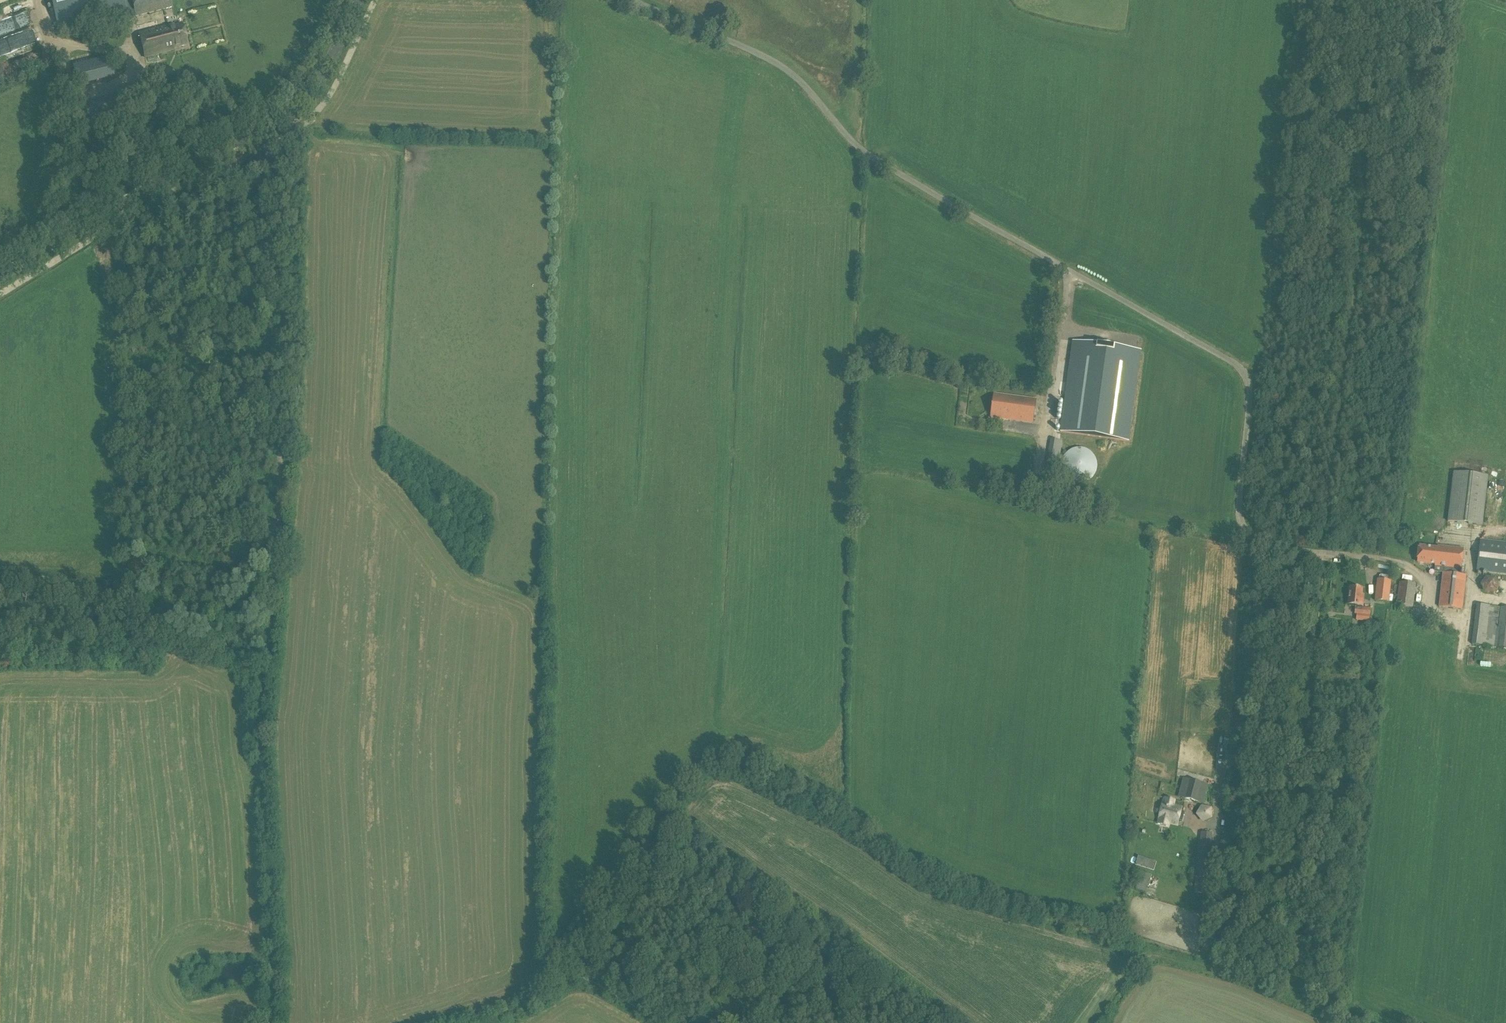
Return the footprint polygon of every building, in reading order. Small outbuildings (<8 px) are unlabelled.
[(129,12),(126,0),(49,0),(58,34),(130,15),(129,12)] [(133,11),(135,18),(172,8),(170,0),(131,0),(133,11)] [(0,36),(0,47),(35,33),(32,23),(0,36)] [(188,45),(182,25),(168,28),(168,27),(139,34),(145,58),(174,50),(174,49),(188,45)] [(72,67),(78,87),(114,78),(109,57),(72,67)] [(166,89),(163,78),(146,82),(149,94),(166,89)] [(124,119),(154,112),(146,85),(116,92),(118,97),(75,108),(81,131),(124,119)] [(1065,362),(1056,435),(1124,444),(1137,353),(1068,344),(1065,362)] [(1036,400),(993,394),(990,418),(1032,424),(1036,400)] [(1045,473),(1056,475),(1062,441),(1051,440),(1045,473)] [(1072,483),(1076,485),(1080,485),(1083,485),(1085,484),(1088,483),(1090,482),(1092,480),(1094,478),(1096,476),(1097,473),(1098,469),(1099,466),(1097,463),(1096,460),(1094,459),(1090,454),(1088,453),(1085,452),(1083,451),(1080,451),(1077,451),(1076,451),(1074,452),(1071,453),(1070,455),(1067,456),(1065,460),(1064,463),(1064,466),(1064,470),(1064,473),(1065,476),(1068,479),(1072,483)] [(1453,472),(1448,512),(1447,522),(1483,526),(1488,476),(1453,472)] [(1480,540),(1476,571),(1505,575),(1505,543),(1480,540)] [(1444,568),(1444,573),(1460,575),(1461,569),(1463,549),(1437,547),(1437,548),(1419,546),(1417,563),(1435,565),(1435,567),(1444,568)] [(1460,575),(1444,573),(1442,573),(1438,607),(1462,610),(1466,576),(1460,575)] [(1482,578),(1476,593),(1490,598),(1495,583),(1482,578)] [(1391,581),(1379,580),(1377,595),(1383,595),(1383,601),(1388,602),(1391,581)] [(1413,607),(1416,584),(1399,582),(1396,605),(1413,607)] [(1363,607),(1362,607),(1364,595),(1362,595),(1362,589),(1349,588),(1348,605),(1355,606),(1353,623),(1369,626),(1370,609),(1363,608),(1363,607)] [(1476,605),(1471,644),(1505,649),(1505,608),(1476,605)] [(1184,799),(1199,803),(1204,784),(1187,780),(1182,798),(1184,799)] [(1183,814),(1180,813),(1182,807),(1173,805),(1174,801),(1164,798),(1163,802),(1162,802),(1157,820),(1158,820),(1156,824),(1168,828),(1169,823),(1178,825),(1179,820),(1182,820),(1183,814)] [(1202,807),(1197,815),(1202,822),(1211,820),(1212,810),(1202,807)] [(1212,834),(1201,833),(1194,893),(1206,894),(1212,834)] [(1157,863),(1140,857),(1137,866),(1154,872),(1157,863)] [(1143,873),(1137,890),(1146,894),(1153,876),(1143,873)]
